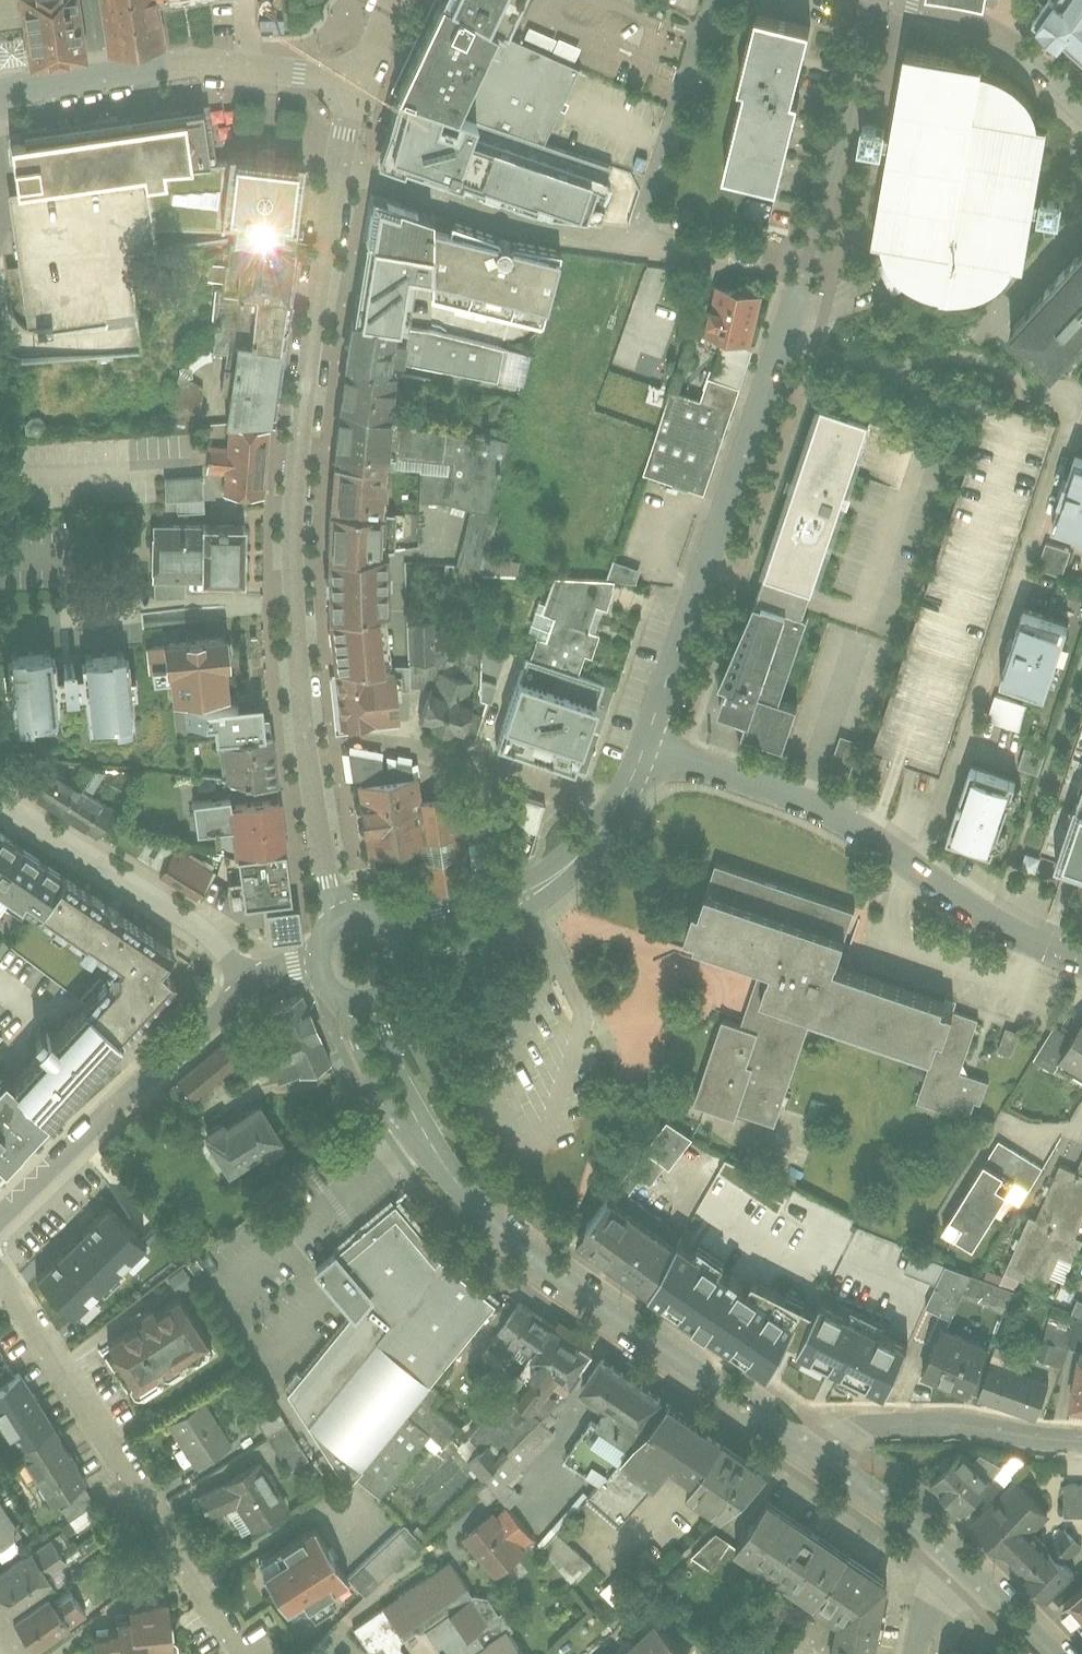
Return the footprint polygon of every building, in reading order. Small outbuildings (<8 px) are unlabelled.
[(31,61),(85,53),(77,0),(21,0),(31,61)] [(105,44),(162,36),(157,0),(99,0),(105,44)] [(464,0),(432,0),(401,80),(441,96),(510,124),(546,139),(579,59),(508,23),(464,0)] [(520,0),(464,0),(508,23),(520,0)] [(1081,47),(1081,0),(1044,0),(1037,8),(1081,47)] [(815,25),(762,12),(745,82),(753,84),(731,171),(784,184),(806,94),(798,92),(815,25)] [(981,62),(901,49),(889,125),(885,151),(872,239),(880,240),(881,247),(885,257),(889,265),(898,274),(891,277),(894,283),(898,291),(900,295),(921,287),(937,294),(965,296),(981,292),(994,286),(1005,277),(1014,265),(1022,266),(1032,217),(1035,197),(1048,128),(1041,126),(1037,110),(1028,98),(1018,87),(1005,78),(992,73),(981,69),(981,62)] [(441,96),(401,80),(380,158),(537,207),(597,215),(614,168),(546,139),(510,124),(441,96)] [(18,185),(10,186),(30,342),(31,350),(142,342),(128,231),(154,228),(149,183),(164,181),(162,166),(211,161),(204,111),(10,139),(18,185)] [(857,147),(885,151),(889,125),(861,121),(857,147)] [(222,233),(290,227),(296,158),(226,149),(224,163),(211,161),(162,166),(164,181),(149,183),(154,228),(221,226),(222,233)] [(1061,201),(1035,197),(1032,217),(1058,222),(1061,201)] [(437,217),(373,202),(364,239),(428,254),(437,217)] [(544,323),(562,249),(437,217),(428,254),(419,293),(544,323)] [(1001,317),(1042,352),(1081,309),(1081,227),(1001,317)] [(428,254),(364,239),(347,317),(410,329),(419,293),(428,254)] [(282,297),(288,298),(293,246),(235,240),(230,292),(237,293),(282,297)] [(762,296),(712,286),(703,335),(725,339),(753,344),(762,296)] [(229,422),(266,425),(282,297),(237,293),(231,340),(222,420),(229,422)] [(347,317),(341,359),(396,366),(524,387),(531,353),(464,340),(410,329),(347,317)] [(668,390),(641,471),(703,492),(753,344),(725,339),(704,402),(668,390)] [(341,359),(336,405),(391,410),(396,366),(341,359)] [(813,402),(717,708),(747,717),(741,735),(778,746),(791,706),(776,701),(865,418),(813,402)] [(336,405),(331,458),(384,460),(391,410),(336,405)] [(880,415),(786,698),(806,705),(794,744),(836,758),(844,736),(899,754),(946,769),(1059,428),(1029,419),(987,405),(973,446),(880,415)] [(493,513),(509,441),(391,410),(384,460),(446,462),(438,501),(474,508),(493,513)] [(223,492),(261,495),(266,425),(229,422),(228,444),(209,443),(207,473),(224,474),(223,492)] [(1051,525),(1081,534),(1081,459),(1072,456),(1051,525)] [(384,460),(331,458),(329,505),(383,504),(384,460)] [(204,509),(202,475),(165,477),(166,511),(204,509)] [(329,505),(327,549),(381,544),(383,504),(329,505)] [(493,513),(474,508),(459,564),(484,571),(499,515),(493,513)] [(156,577),(242,577),(242,525),(156,524),(156,577)] [(1063,575),(1071,550),(1046,542),(1037,566),(1063,575)] [(327,549),(328,610),(383,603),(391,601),(388,543),(381,544),(327,549)] [(522,651),(492,740),(573,767),(602,681),(579,673),(585,654),(592,657),(601,631),(592,628),(599,606),(606,608),(617,576),(557,572),(529,654),(522,651)] [(383,603),(328,610),(334,669),(384,665),(383,603)] [(1020,609),(999,678),(1033,688),(1045,692),(1065,622),(1020,609)] [(434,624),(415,624),(414,660),(434,660),(434,624)] [(230,688),(225,632),(146,638),(148,666),(167,664),(169,693),(230,688)] [(90,727),(134,724),(132,690),(137,690),(136,672),(131,672),(130,658),(84,660),(84,669),(55,670),(54,658),(13,660),(16,721),(59,719),(58,696),(88,695),(90,727)] [(334,669),(339,728),(399,723),(395,664),(384,665),(334,669)] [(472,682),(443,673),(438,691),(433,689),(422,720),(474,737),(484,705),(466,699),(472,682)] [(995,694),(987,719),(1020,731),(1029,705),(995,694)] [(219,735),(223,776),(275,771),(270,729),(264,730),(261,699),(185,707),(187,723),(214,721),(215,736),(219,735)] [(1019,766),(1034,770),(1039,751),(1024,747),(1019,766)] [(1047,854),(1081,866),(1081,749),(1047,854)] [(420,793),(415,761),(352,751),(367,857),(413,850),(419,890),(470,882),(464,841),(495,836),(486,783),(420,793)] [(81,785),(97,788),(101,767),(86,764),(81,785)] [(33,788),(103,834),(119,810),(49,765),(33,788)] [(970,766),(949,835),(995,848),(1015,779),(990,771),(970,766)] [(264,902),(294,898),(282,795),(231,801),(230,796),(194,800),(198,831),(232,827),(241,904),(264,902)] [(508,824),(535,832),(543,803),(516,795),(508,824)] [(32,909),(54,880),(0,844),(0,897),(4,891),(32,909)] [(179,847),(162,873),(200,897),(217,871),(179,847)] [(846,911),(714,869),(692,938),(766,962),(747,1024),(723,1016),(695,1105),(767,1128),(801,1021),(922,1060),(911,1095),(963,1111),(976,1071),(951,1063),(968,1010),(829,965),(846,911)] [(54,880),(32,909),(117,967),(80,1007),(115,1039),(167,981),(153,969),(166,955),(54,880)] [(298,897),(294,898),(264,902),(268,935),(303,930),(298,897)] [(279,1081),(331,1062),(306,994),(253,1013),(279,1081)] [(40,1120),(115,1039),(80,1007),(76,1003),(0,1081),(0,1084),(40,1120)] [(1040,1055),(1081,1081),(1081,1017),(1072,1033),(1059,1025),(1040,1055)] [(1019,1034),(1006,1029),(999,1051),(1010,1055),(1019,1034)] [(240,1060),(223,1040),(181,1075),(197,1095),(240,1060)] [(40,1120),(0,1084),(0,1162),(40,1120)] [(226,1173),(279,1138),(255,1100),(200,1135),(226,1173)] [(692,1142),(669,1125),(648,1153),(668,1168),(670,1169),(692,1142)] [(998,1141),(943,1229),(975,1249),(1009,1194),(1023,1203),(1043,1170),(998,1141)] [(668,1168),(648,1153),(622,1188),(632,1195),(644,1179),(654,1187),(668,1168)] [(1006,1271),(1046,1289),(1060,1255),(1074,1261),(1081,1242),(1081,1240),(1076,1237),(1081,1225),(1081,1175),(1062,1166),(1038,1220),(1030,1216),(1006,1271)] [(579,1246),(760,1365),(799,1308),(618,1188),(579,1246)] [(348,1314),(284,1390),(305,1427),(358,1471),(429,1380),(477,1322),(492,1302),(439,1262),(390,1205),(356,1233),(310,1269),(348,1314)] [(143,1251),(110,1219),(47,1284),(81,1316),(143,1251)] [(939,1264),(913,1253),(906,1269),(932,1280),(939,1264)] [(969,1274),(946,1264),(927,1306),(950,1316),(969,1274)] [(502,1289),(492,1302),(477,1322),(498,1338),(489,1349),(502,1358),(512,1346),(527,1357),(515,1372),(552,1399),(587,1353),(502,1289)] [(908,1335),(822,1294),(799,1342),(885,1383),(908,1335)] [(99,1346),(140,1407),(217,1353),(176,1296),(99,1346)] [(970,1397),(973,1390),(990,1353),(943,1331),(923,1375),(970,1397)] [(1078,1351),(1070,1407),(1081,1408),(1081,1352),(1078,1351)] [(973,1390),(1034,1414),(1049,1376),(990,1353),(973,1390)] [(661,1403),(602,1362),(581,1388),(605,1407),(564,1459),(598,1485),(605,1477),(661,1403)] [(445,1393),(429,1380),(358,1471),(353,1477),(381,1499),(425,1443),(442,1457),(452,1445),(468,1429),(437,1404),(445,1393)] [(21,1384),(0,1397),(0,1426),(51,1503),(84,1481),(21,1384)] [(468,1429),(452,1445),(483,1477),(541,1420),(509,1388),(468,1429)] [(202,1402),(169,1427),(183,1447),(198,1467),(232,1442),(202,1402)] [(661,1403),(605,1477),(639,1503),(666,1468),(687,1484),(716,1444),(661,1403)] [(278,1411),(259,1422),(278,1456),(297,1446),(278,1411)] [(716,1444),(687,1484),(683,1489),(740,1531),(773,1485),(756,1473),(716,1444)] [(995,1481),(964,1454),(937,1487),(967,1513),(995,1481)] [(286,1504),(258,1461),(201,1497),(214,1518),(236,1503),(251,1526),(286,1504)] [(1081,1566),(1081,1536),(1071,1525),(1051,1545),(1032,1526),(1050,1508),(1020,1478),(976,1521),(1029,1574),(1023,1580),(1045,1602),(1081,1566)] [(27,1533),(0,1487),(0,1548),(27,1533)] [(508,1504),(465,1537),(495,1577),(538,1544),(508,1504)] [(771,1506),(738,1555),(832,1619),(829,1653),(877,1653),(884,1582),(771,1506)] [(421,1541),(406,1525),(351,1578),(366,1594),(421,1541)] [(567,1583),(588,1572),(563,1525),(541,1537),(567,1583)] [(343,1581),(310,1530),(256,1565),(269,1586),(289,1616),(343,1581)] [(0,1574),(0,1588),(15,1612),(46,1591),(54,1587),(49,1580),(71,1566),(54,1539),(0,1574)] [(637,1582),(660,1566),(648,1550),(625,1567),(637,1582)] [(390,1653),(525,1653),(510,1630),(489,1595),(483,1585),(471,1592),(454,1565),(387,1605),(356,1624),(374,1653),(385,1646),(390,1653)] [(46,1591),(15,1612),(39,1647),(87,1616),(69,1589),(52,1601),(46,1591)] [(1074,1608),(1081,1618),(1081,1602),(1074,1608)] [(89,1653),(173,1653),(170,1616),(132,1619),(134,1632),(116,1634),(117,1650),(89,1653)] [(655,1626),(626,1653),(682,1653),(655,1626)]
